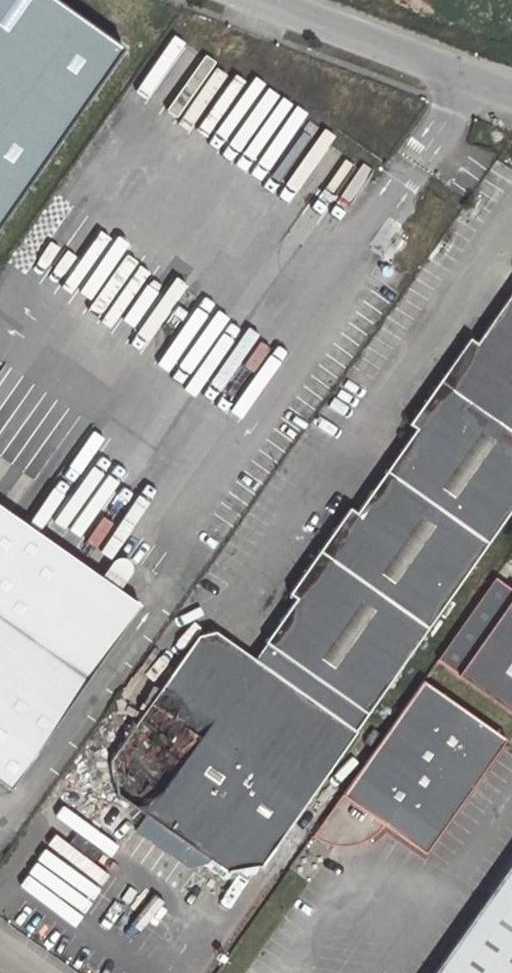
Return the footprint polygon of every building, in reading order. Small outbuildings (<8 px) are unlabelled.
[(53,0),(0,0),(0,219),(122,50),(53,0)] [(476,351),(468,345),(407,429),(416,435),(356,517),(347,510),(282,601),(292,610),(262,650),(365,723),(511,516),(511,302),(476,351)] [(0,508),(0,788),(7,793),(140,609),(0,508)] [(104,576),(120,587),(134,567),(118,556),(104,576)] [(456,675),(511,599),(511,590),(495,578),(437,662),(456,675)] [(456,675),(511,715),(511,599),(456,675)] [(258,874),(353,738),(251,664),(217,639),(191,642),(107,762),(113,804),(132,817),(147,816),(196,849),(201,864),(226,883),(258,874)] [(251,664),(353,738),(365,723),(262,650),(251,664)] [(422,682),(311,839),(318,843),(325,846),(341,848),(349,848),(357,846),(364,843),(371,838),(377,833),(383,827),(424,856),(505,741),(422,682)] [(196,849),(147,816),(132,839),(181,872),(196,849)] [(436,972),(511,972),(511,865),(436,972)]
